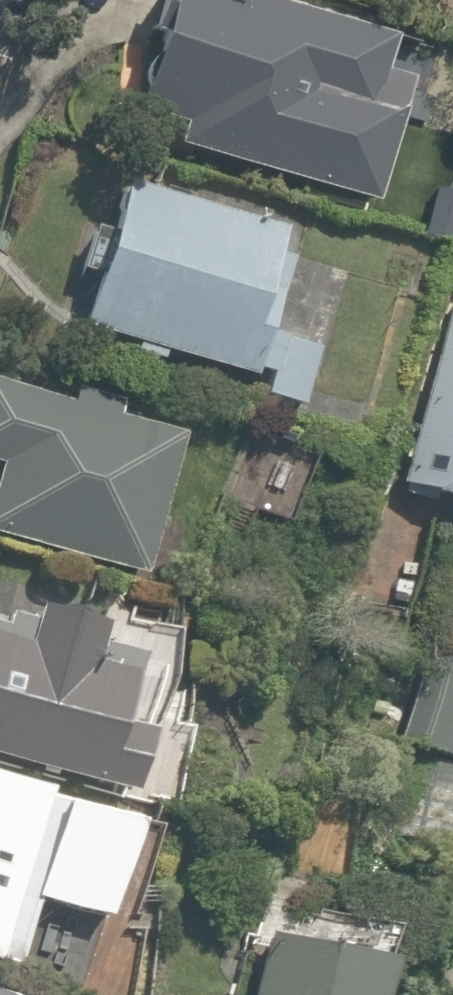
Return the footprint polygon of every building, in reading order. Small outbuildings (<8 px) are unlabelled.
[(397,105),(378,100),(395,31),(270,0),(159,0),(125,137),(374,198),(397,105)] [(75,266),(93,271),(77,326),(129,341),(124,358),(153,367),(158,349),(240,372),(236,390),(297,407),(317,335),(268,322),(297,221),(121,172),(106,225),(88,221),(75,266)] [(399,486),(452,503),(452,310),(399,486)] [(69,400),(0,381),(0,540),(136,579),(178,432),(117,414),(122,396),(74,382),(69,400)] [(308,463),(262,445),(238,504),(283,523),(308,463)] [(125,717),(142,657),(92,643),(99,620),(37,603),(30,625),(0,617),(0,771),(50,785),(102,800),(121,805),(144,723),(125,717)] [(440,653),(414,750),(452,760),(452,657),(440,653)] [(16,971),(37,896),(97,914),(128,807),(121,805),(102,800),(50,785),(0,771),(0,967),(16,971)] [(373,954),(267,928),(250,994),(363,994),(373,954)]
